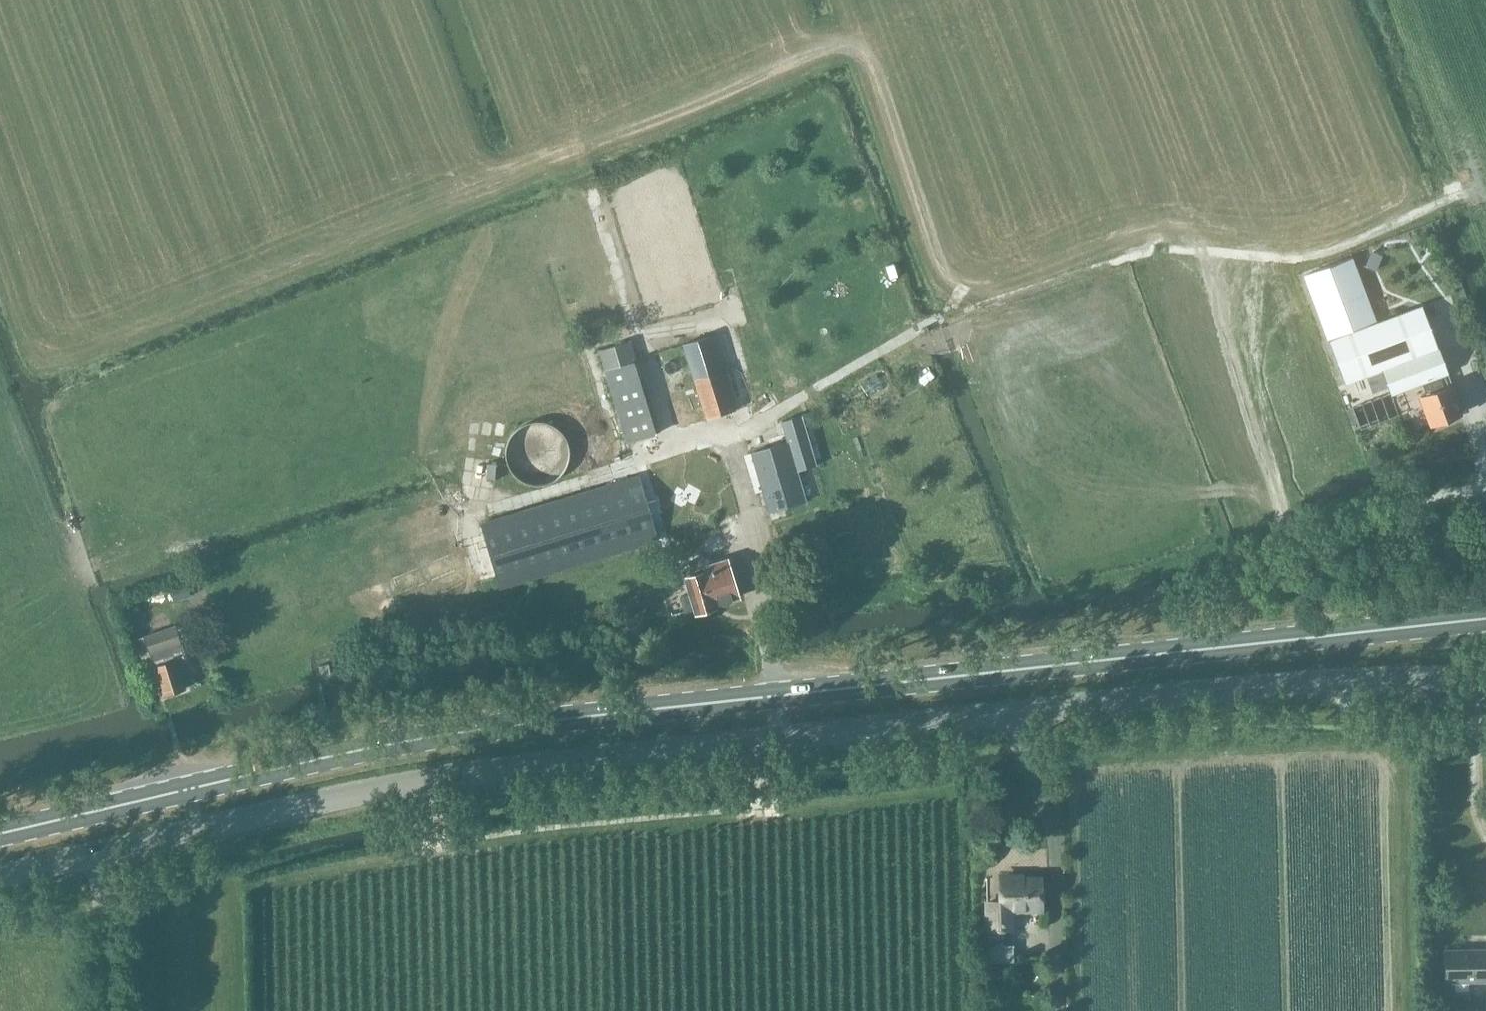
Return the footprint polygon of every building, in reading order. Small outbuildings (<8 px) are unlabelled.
[(1353,258),(1306,275),(1330,341),(1377,324),(1353,258)] [(1377,324),(1330,341),(1346,384),(1368,376),(1439,349),(1423,306),(1377,324)] [(713,335),(684,344),(707,419),(736,410),(713,335)] [(631,340),(600,350),(606,370),(635,362),(637,361),(636,359),(631,342),(631,340)] [(1439,349),(1368,376),(1374,392),(1389,387),(1392,395),(1423,383),(1440,377),(1449,374),(1439,349)] [(1427,396),(1421,398),(1431,426),(1461,415),(1456,403),(1460,402),(1454,386),(1445,389),(1440,377),(1423,383),(1427,396)] [(788,440),(752,451),(770,511),(806,501),(796,471),(816,465),(801,415),(782,420),(788,440)] [(454,496),(468,498),(474,459),(460,457),(454,496)] [(640,476),(482,524),(501,587),(659,540),(640,476)] [(713,562),(691,568),(683,570),(690,594),(681,596),(686,611),(695,609),(696,613),(717,607),(716,604),(739,597),(728,559),(713,562)] [(151,654),(155,666),(164,696),(186,688),(177,659),(186,656),(176,625),(145,635),(145,636),(135,639),(140,657),(151,654)] [(320,666),(322,675),(331,673),(329,664),(320,666)] [(999,904),(985,904),(985,929),(987,929),(988,946),(989,962),(1014,961),(1014,945),(1005,945),(1004,929),(1008,929),(1008,910),(1038,909),(1038,879),(1021,879),(1021,877),(998,878),(999,904)] [(1446,982),(1485,982),(1485,949),(1446,950),(1446,982)]
